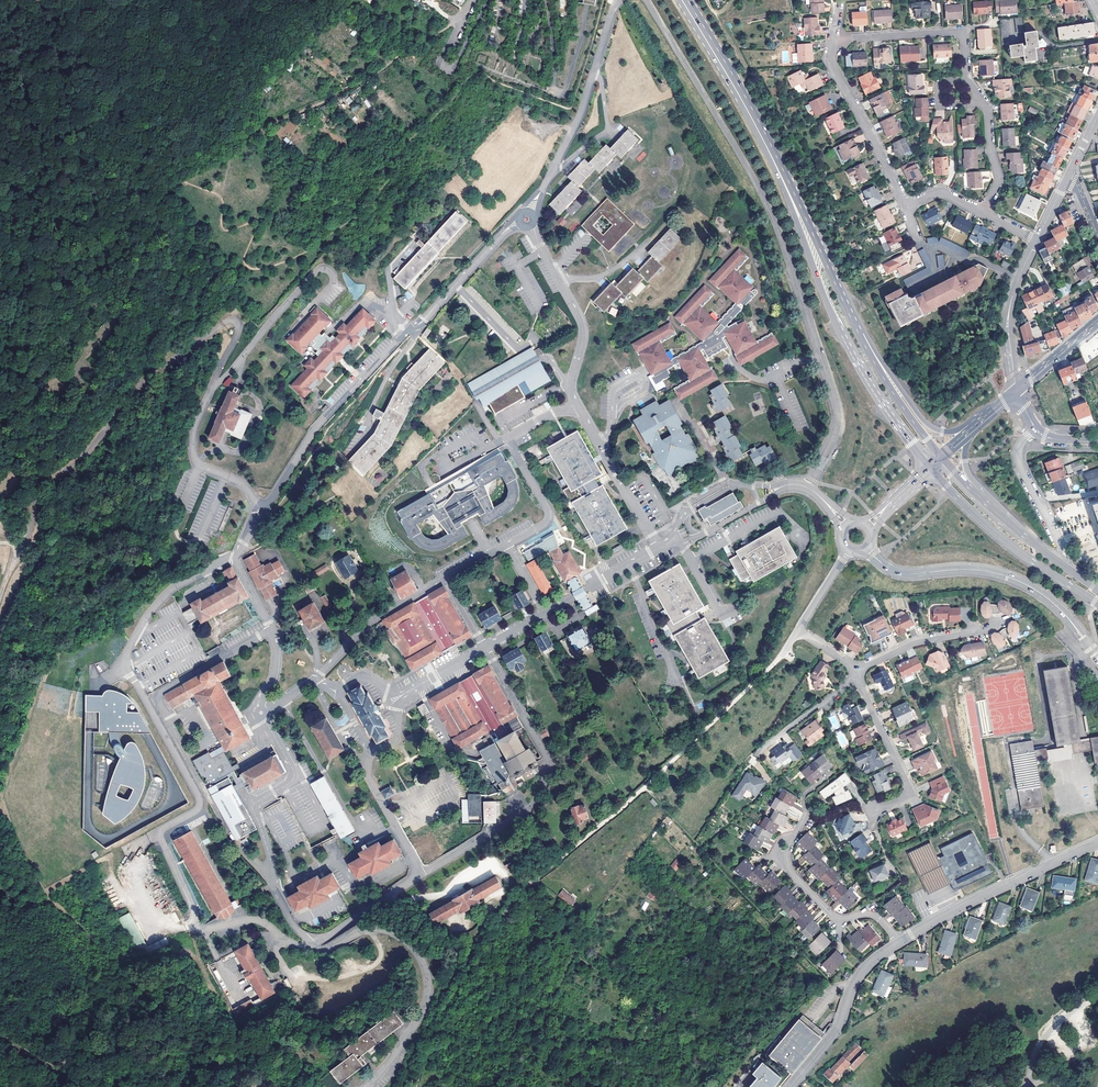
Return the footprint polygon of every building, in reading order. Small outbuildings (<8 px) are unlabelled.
[(823,4),(822,4),(821,0),(809,0),(809,5),(811,5),(812,14),(824,13),(823,4)] [(995,0),(996,10),(1000,10),(1000,12),(1015,10),(1014,0),(997,0),(995,0)] [(921,17),(924,17),(930,17),(929,9),(931,9),(930,1),(911,3),(911,10),(914,10),(914,11),(915,11),(916,19),(921,19),(921,17)] [(978,13),(981,12),(987,12),(987,10),(992,10),(991,1),(973,2),(974,14),(979,14),(978,13)] [(1058,4),(1058,6),(1065,5),(1066,16),(1080,14),(1078,1),(1074,2),(1058,4)] [(944,5),(945,17),(953,16),(953,18),(961,18),(960,5),(944,5)] [(868,24),(867,6),(861,7),(860,8),(860,12),(852,13),(853,25),(868,24)] [(892,22),(892,10),(873,11),(874,22),(881,21),(881,22),(892,22)] [(1024,32),(1022,17),(1015,17),(1017,33),(1024,32)] [(816,25),(815,18),(801,20),(801,27),(801,32),(803,32),(804,37),(818,35),(817,26),(817,25),(816,25)] [(1009,45),(1007,18),(1000,19),(1002,45),(1009,45)] [(1058,28),(1060,40),(1067,39),(1086,37),(1087,39),(1095,37),(1093,23),(1058,28)] [(980,48),(986,48),(986,46),(993,45),(992,36),(991,36),(991,28),(977,29),(979,47),(980,48)] [(1037,31),(1024,33),(1026,45),(1023,46),(1023,44),(1010,46),(1011,52),(1009,52),(1010,56),(1011,56),(1011,58),(1024,56),(1025,62),(1038,60),(1036,48),(1038,48),(1037,44),(1038,44),(1037,31)] [(1037,44),(1038,48),(1047,47),(1045,44),(1042,39),(1039,40),(1041,43),(1038,44),(1037,44)] [(933,45),(933,58),(951,57),(950,44),(933,45)] [(1090,54),(1097,53),(1097,44),(1089,45),(1090,54)] [(909,46),(899,46),(900,61),(906,61),(906,62),(919,61),(918,46),(909,47),(909,46)] [(797,66),(811,65),(810,56),(812,56),(811,47),(797,48),(797,57),(796,57),(797,66)] [(879,48),(873,49),(874,66),(880,65),(880,62),(885,62),(885,63),(891,63),(891,54),(889,55),(888,48),(883,49),(881,49),(880,50),(879,48)] [(858,53),(852,53),(852,54),(849,54),(849,55),(849,57),(847,58),(847,66),(853,66),(867,65),(865,52),(858,53)] [(1091,63),(1097,62),(1097,53),(1090,54),(1091,63)] [(980,61),(981,76),(993,76),(992,60),(980,61)] [(1089,77),(1097,80),(1097,68),(1093,66),(1091,68),(1089,73),(1090,73),(1089,77)] [(800,85),(805,87),(808,85),(811,90),(823,84),(818,74),(810,78),(809,76),(806,75),(804,74),(802,75),(800,70),(786,77),(792,87),(799,83),(800,85)] [(869,72),(858,78),(861,84),(862,86),(863,89),(862,90),(865,95),(877,89),(875,84),(876,83),(877,82),(875,78),(873,78),(872,78),(869,72)] [(909,94),(924,94),(924,87),(922,87),(921,75),(908,76),(909,94)] [(994,88),(995,88),(996,88),(997,91),(995,91),(996,95),(999,98),(1004,97),(1004,96),(1007,96),(1010,96),(1009,86),(1011,85),(1011,78),(993,79),(994,88)] [(1090,89),(1084,86),(1082,90),(1084,91),(1082,96),(1091,101),(1094,95),(1089,93),(1090,89)] [(881,94),(868,100),(869,104),(872,102),(873,104),(875,107),(872,108),(876,117),(883,114),(882,111),(886,109),(885,106),(890,104),(886,95),(883,97),(881,94)] [(830,110),(823,96),(808,104),(815,117),(830,110)] [(1078,100),(1076,105),(1087,110),(1091,101),(1082,96),(1081,96),(1078,100)] [(915,117),(926,117),(925,108),(927,108),(927,98),(913,99),(915,117)] [(1012,102),(1000,103),(1000,112),(1002,112),(1002,119),(1013,118),(1012,102)] [(1072,103),(1067,113),(1070,114),(1075,104),(1072,103)] [(1070,114),(1082,120),(1086,112),(1087,110),(1076,105),(1075,104),(1070,114)] [(1030,106),(1028,111),(1036,115),(1038,110),(1030,106)] [(1069,117),(1066,125),(1077,130),(1082,120),(1070,114),(1067,113),(1066,115),(1069,117)] [(838,121),(835,114),(823,119),(831,134),(843,128),(839,120),(838,121)] [(885,128),(889,136),(899,131),(894,121),(895,120),(893,115),(880,122),(882,127),(884,126),(885,128)] [(964,120),(961,120),(962,125),(962,133),(962,137),(968,136),(968,138),(973,137),(972,125),(974,125),(973,116),(967,116),(967,121),(966,121),(965,121),(964,120)] [(942,119),(933,120),(930,131),(937,130),(937,137),(940,140),(943,140),(944,143),(951,143),(951,140),(951,139),(950,137),(952,137),(951,123),(946,123),(946,124),(945,124),(942,124),(942,119)] [(1057,132),(1061,134),(1066,125),(1062,123),(1057,132)] [(1061,134),(1072,140),(1077,130),(1066,125),(1061,134)] [(1014,128),(1001,129),(1003,147),(1015,146),(1014,137),(1014,128)] [(549,205),(560,215),(582,191),(578,187),(595,169),(599,173),(617,155),(621,158),(639,140),(628,129),(615,143),(610,148),(606,144),(600,150),(589,163),(584,159),(571,173),(567,177),(571,181),(565,188),(549,205)] [(854,138),(856,143),(865,140),(863,134),(854,138)] [(1061,137),(1057,144),(1067,149),(1069,145),(1071,145),(1071,143),(1070,143),(1071,141),(1061,137)] [(903,138),(892,143),(894,147),(893,150),(894,152),(896,151),(898,155),(902,156),(905,155),(904,152),(907,151),(908,148),(903,138)] [(854,147),(856,146),(852,139),(838,145),(840,149),(841,152),(845,160),(852,156),(853,158),(857,156),(856,153),(854,149),(854,147)] [(1052,154),(1062,159),(1067,149),(1057,144),(1056,143),(1053,149),(1051,148),(1049,152),(1052,154)] [(964,168),(975,167),(975,158),(977,158),(976,150),(964,150),(964,159),(963,159),(964,168)] [(636,159),(639,162),(647,154),(643,151),(636,159)] [(1019,152),(1006,153),(1007,159),(1010,159),(1010,164),(1010,170),(1011,171),(1016,173),(1023,172),(1022,159),(1020,159),(1019,152)] [(1043,162),(1047,163),(1052,154),(1049,152),(1043,162)] [(1052,154),(1047,163),(1057,169),(1062,159),(1052,154)] [(946,158),(934,159),(936,174),(948,172),(946,158)] [(916,169),(914,165),(916,164),(914,161),(900,167),(906,179),(908,177),(909,179),(911,183),(923,177),(918,168),(916,169)] [(1042,169),(1054,175),(1057,169),(1047,163),(1043,162),(1040,168),(1042,169)] [(862,163),(846,171),(849,177),(852,175),(857,183),(868,178),(864,170),(865,169),(862,163)] [(1036,174),(1039,167),(1031,164),(1032,172),(1036,174)] [(1039,175),(1051,180),(1054,175),(1042,169),(1039,175)] [(980,179),(981,179),(980,172),(969,172),(970,189),(980,188),(980,179)] [(1036,176),(1032,185),(1031,188),(1040,192),(1040,193),(1043,194),(1044,194),(1045,193),(1046,191),(1051,180),(1039,175),(1038,177),(1036,176)] [(871,208),(881,203),(880,200),(881,197),(881,196),(880,195),(877,195),(876,193),(878,192),(876,188),(874,190),(872,187),(865,190),(866,191),(863,193),(871,208)] [(1029,196),(1028,195),(1023,204),(1020,209),(1027,213),(1032,215),(1036,208),(1038,209),(1042,202),(1035,198),(1036,195),(1031,193),(1029,196)] [(1023,204),(1028,195),(1026,194),(1017,210),(1026,215),(1027,213),(1020,209),(1023,204)] [(603,246),(608,251),(634,224),(607,199),(581,226),(590,234),(603,246)] [(575,212),(581,206),(577,201),(570,207),(575,212)] [(886,205),(874,211),(882,228),(894,222),(891,215),(890,214),(886,205)] [(936,208),(932,211),(932,214),(928,216),(928,214),(923,217),(928,227),(942,219),(936,208)] [(405,289),(468,222),(456,211),(394,278),(405,289)] [(1059,216),(1063,225),(1064,227),(1074,222),(1069,211),(1059,216)] [(957,215),(953,223),(962,228),(961,230),(967,233),(972,223),(957,215)] [(562,227),(567,222),(561,216),(556,221),(562,227)] [(574,221),(569,230),(573,232),(578,223),(574,221)] [(996,234),(991,232),(990,233),(989,232),(985,230),(976,225),(972,233),(981,237),(979,240),(978,243),(985,246),(987,242),(991,244),(996,234)] [(1054,239),(1056,242),(1068,235),(1064,227),(1063,225),(1051,231),(1054,239)] [(894,227),(882,233),(887,241),(881,244),(885,253),(890,251),(891,248),(889,245),(902,239),(899,234),(898,234),(898,233),(894,227)] [(652,256),(659,262),(681,239),(670,228),(648,252),(650,254),(652,256)] [(972,251),(939,235),(936,237),(939,243),(968,258),(972,251)] [(929,248),(939,243),(936,237),(926,242),(929,248)] [(1046,248),(1049,254),(1059,249),(1056,242),(1054,239),(1044,244),(1046,248)] [(1012,242),(1011,243),(1008,242),(1007,243),(1006,243),(1004,242),(999,250),(1010,256),(1016,244),(1012,242)] [(923,248),(917,251),(925,268),(931,265),(923,248)] [(1039,252),(1044,262),(1051,258),(1049,254),(1046,248),(1039,252)] [(753,289),(737,273),(749,260),(740,251),(711,283),(720,291),(721,290),(737,304),(718,324),(702,310),(715,296),(706,287),(677,319),(686,327),(704,342),(705,341),(705,342),(671,362),(661,345),(677,336),(671,325),(634,346),(640,357),(642,356),(653,376),(656,375),(657,376),(652,379),(657,387),(673,377),(669,371),(682,364),(691,381),(675,390),(681,401),(718,380),(712,369),(710,370),(701,353),(704,351),(709,360),(729,349),(724,340),(728,338),(737,354),(736,356),(742,366),(779,345),(773,334),(757,344),(745,324),(739,327),(737,324),(729,328),(728,327),(757,296),(758,294),(758,292),(757,292),(756,291),(755,291),(754,292),(751,295),(749,293),(753,289)] [(663,266),(652,256),(641,268),(637,272),(644,278),(648,282),(663,266)] [(911,271),(907,263),(906,264),(902,256),(885,264),(889,272),(899,267),(903,275),(911,271)] [(1083,259),(1073,266),(1084,284),(1094,277),(1083,259)] [(912,297),(911,297),(908,296),(906,294),(904,295),(901,288),(886,296),(892,309),(900,325),(906,322),(912,319),(923,313),(929,310),(930,309),(937,306),(950,299),(957,296),(971,288),(977,285),(979,284),(987,267),(978,263),(962,271),(963,272),(960,274),(959,273),(928,289),(929,290),(922,294),(921,292),(914,296),(912,297)] [(935,271),(931,265),(925,268),(904,279),(907,285),(927,275),(935,271)] [(626,297),(644,278),(637,272),(633,268),(629,273),(615,287),(611,282),(604,289),(592,302),(604,312),(622,293),(626,297)] [(1034,291),(1040,302),(1042,301),(1043,302),(1053,297),(1046,285),(1034,291)] [(408,290),(404,294),(409,299),(413,296),(408,290)] [(1028,322),(1035,317),(1030,308),(1035,306),(1040,314),(1044,311),(1040,302),(1034,291),(1022,297),(1028,308),(1022,311),(1028,322)] [(1062,299),(1055,304),(1057,306),(1070,297),(1068,294),(1068,295),(1064,297),(1062,299)] [(1090,312),(1096,310),(1095,309),(1097,307),(1097,306),(1093,295),(1089,298),(1089,299),(1088,300),(1085,301),(1086,303),(1090,312)] [(1075,309),(1076,312),(1081,321),(1087,318),(1092,316),(1090,312),(1086,303),(1075,309)] [(1063,311),(1065,317),(1076,312),(1075,309),(1074,306),(1063,311)] [(615,316),(618,310),(611,307),(608,313),(615,316)] [(306,346),(312,340),(319,333),(325,326),(326,327),(332,321),(317,308),(312,314),(313,315),(294,335),(293,334),(287,340),(301,353),(307,347),(306,346)] [(322,336),(319,333),(312,340),(316,343),(313,346),(319,351),(316,354),(319,356),(314,361),(311,359),(305,366),(308,368),(292,386),(304,397),(311,390),(310,390),(320,380),(321,380),(327,373),(336,362),(337,362),(343,355),(353,345),(360,338),(359,338),(369,327),(369,328),(376,321),(363,309),(347,326),(344,323),(337,330),(340,333),(336,338),(333,336),(330,338),(325,333),(322,336)] [(1066,319),(1070,328),(1071,328),(1073,330),(1082,324),(1081,321),(1076,312),(1065,317),(1066,319)] [(1066,319),(1057,324),(1059,328),(1062,336),(1067,334),(1066,332),(1071,329),(1070,328),(1066,319)] [(1020,327),(1021,334),(1029,332),(1032,340),(1033,340),(1028,322),(1020,327)] [(427,337),(431,331),(427,328),(423,334),(427,337)] [(1059,328),(1045,335),(1046,340),(1049,346),(1059,342),(1058,338),(1062,336),(1059,328)] [(1051,349),(1049,346),(1046,340),(1033,343),(1032,340),(1029,332),(1021,334),(1024,343),(1027,354),(1025,357),(1051,349)] [(446,362),(430,348),(402,378),(385,413),(376,408),(373,415),(381,420),(374,433),(349,460),(363,477),(392,445),(420,390),(446,362)] [(477,399),(481,406),(486,403),(493,415),(530,395),(529,393),(548,382),(537,361),(533,352),(531,349),(466,385),(474,400),(477,399)] [(1073,366),(1075,373),(1081,371),(1087,368),(1083,358),(1072,363),(1073,366)] [(1075,373),(1073,366),(1070,367),(1059,372),(1064,384),(1069,382),(1078,378),(1075,373)] [(224,383),(227,386),(233,380),(230,377),(224,383)] [(242,438),(252,414),(235,406),(240,395),(236,394),(239,388),(233,386),(231,390),(234,391),(233,392),(230,391),(223,406),(222,406),(216,422),(210,438),(220,442),(225,430),(232,433),(231,434),(242,438)] [(731,404),(728,399),(727,396),(730,395),(725,387),(715,393),(717,396),(714,398),(718,406),(715,408),(718,413),(721,411),(723,413),(730,409),(729,406),(731,404)] [(1087,402),(1074,407),(1078,419),(1091,414),(1087,402)] [(688,438),(681,426),(679,428),(666,406),(661,408),(658,403),(644,411),(646,416),(636,422),(648,443),(651,442),(657,454),(655,455),(664,471),(666,469),(670,476),(678,472),(677,471),(691,463),(691,464),(699,460),(695,452),(698,451),(690,437),(688,438)] [(679,428),(681,426),(684,425),(671,403),(666,406),(679,428)] [(1056,416),(1068,411),(1067,408),(1054,413),(1056,416)] [(730,428),(732,426),(728,419),(717,425),(719,428),(716,429),(720,438),(717,439),(720,444),(724,442),(725,444),(733,440),(732,437),(734,436),(732,431),(730,428)] [(547,448),(569,487),(571,491),(593,479),(602,474),(578,430),(547,448)] [(742,454),(740,449),(738,446),(740,445),(737,438),(736,438),(733,440),(725,444),(727,447),(724,448),(729,456),(726,458),(729,463),(732,461),(734,463),(742,459),(740,455),(742,454)] [(427,494),(501,452),(498,448),(425,490),(427,494)] [(757,468),(765,463),(768,462),(770,464),(778,460),(772,449),(769,450),(767,448),(758,453),(759,454),(754,456),(752,458),(757,468)] [(516,484),(514,480),(518,478),(508,460),(506,461),(501,452),(427,494),(397,511),(402,520),(400,521),(410,539),(414,537),(417,541),(418,543),(421,545),(422,547),(425,548),(429,550),(434,551),(438,550),(442,549),(445,547),(468,534),(460,520),(476,511),(485,525),(509,511),(511,509),(514,507),(516,504),(517,500),(518,497),(518,494),(518,490),(517,488),(517,486),(516,484)] [(1066,477),(1058,459),(1045,464),(1053,483),(1065,478),(1066,477)] [(1085,468),(1082,461),(1065,467),(1069,475),(1085,468)] [(1082,474),(1087,488),(1094,486),(1093,483),(1094,483),(1095,482),(1096,483),(1097,482),(1097,468),(1082,474)] [(374,477),(379,482),(383,479),(379,474),(374,477)] [(1065,478),(1053,483),(1055,489),(1058,496),(1071,495),(1065,478)] [(571,491),(569,487),(563,490),(573,507),(574,507),(572,502),(598,487),(593,479),(571,491)] [(572,502),(574,507),(597,546),(628,528),(603,484),(598,487),(572,502)] [(705,505),(698,510),(703,520),(706,518),(708,521),(711,526),(742,508),(738,502),(733,492),(706,508),(705,505)] [(730,564),(741,585),(749,581),(751,584),(794,562),(777,531),(735,554),(738,560),(730,564)] [(623,543),(613,549),(615,552),(625,547),(623,543)] [(536,545),(524,552),(529,561),(541,554),(536,545)] [(599,609),(596,604),(593,606),(584,590),(575,575),(580,572),(582,571),(580,572),(569,552),(563,555),(558,547),(550,552),(554,560),(566,582),(566,581),(575,596),(584,612),(585,611),(588,616),(599,609)] [(255,553),(244,559),(251,570),(250,570),(259,587),(260,587),(267,598),(277,592),(270,581),(273,579),(272,577),(278,574),(276,571),(283,567),(279,559),(272,563),(270,561),(264,564),(263,562),(261,563),(255,553)] [(350,555),(337,562),(346,577),(358,570),(350,555)] [(535,560),(527,565),(544,594),(552,589),(535,560)] [(648,581),(670,620),(673,624),(695,611),(702,607),(678,564),(648,581)] [(312,580),(329,569),(326,565),(309,575),(312,580)] [(192,603),(194,607),(183,613),(190,625),(201,619),(203,622),(212,617),(210,614),(238,598),(240,601),(249,595),(239,577),(232,566),(223,572),(231,585),(203,601),(201,598),(192,603)] [(406,570),(391,579),(403,599),(418,590),(406,570)] [(315,583),(306,588),(308,593),(317,588),(315,583)] [(429,595),(429,596),(415,605),(414,603),(380,623),(393,645),(395,645),(411,671),(472,635),(466,625),(464,626),(446,596),(448,595),(443,587),(429,595)] [(648,596),(654,593),(652,588),(645,591),(648,596)] [(521,590),(511,596),(518,608),(528,602),(521,590)] [(325,594),(321,596),(327,607),(332,605),(325,594)] [(305,607),(300,610),(311,629),(326,620),(315,602),(314,602),(311,598),(303,603),(305,607)] [(999,608),(990,611),(990,609),(988,608),(986,606),(984,606),(981,606),(979,607),(978,608),(977,610),(977,612),(978,615),(979,617),(981,619),(982,620),(984,620),(987,619),(989,618),(990,617),(991,614),(997,615),(1001,613),(1002,614),(1004,614),(1006,615),(1008,614),(1009,614),(1011,613),(1013,611),(1014,610),(1014,608),(1014,606),(1012,604),(1011,602),(1009,601),(1007,600),(1003,601),(1001,603),(1000,604),(999,606),(999,608)] [(494,606),(479,614),(486,626),(501,618),(494,606)] [(961,608),(951,608),(950,606),(936,606),(935,608),(935,614),(934,615),(934,620),(942,620),(942,618),(943,618),(950,618),(951,620),(961,620),(961,608)] [(675,637),(674,635),(699,620),(695,611),(673,624),(670,620),(665,623),(673,638),(675,637)] [(904,631),(914,627),(908,612),(891,618),(897,634),(904,631)] [(884,637),(892,633),(884,615),(863,625),(868,635),(870,634),(870,641),(878,637),(883,635),(884,637)] [(699,620),(674,635),(675,637),(693,669),(685,674),(689,680),(685,682),(694,697),(702,693),(697,685),(701,683),(698,678),(728,661),(703,617),(699,620)] [(1006,628),(1003,632),(1001,632),(998,632),(995,634),(993,635),(992,637),(992,638),(992,641),(993,643),(995,645),(997,646),(1000,646),(1003,646),(1005,644),(1006,642),(1007,640),(1007,638),(1006,636),(1012,631),(1014,633),(1016,634),(1017,634),(1019,633),(1021,632),(1022,631),(1022,629),(1023,628),(1023,626),(1023,625),(1022,623),(1021,622),(1020,620),(1018,620),(1015,619),(1013,620),(1012,621),(1010,623),(1009,627),(1006,628)] [(609,624),(600,629),(602,631),(605,629),(612,641),(616,638),(609,624)] [(847,646),(857,652),(863,643),(858,640),(860,638),(855,635),(856,634),(850,630),(851,628),(851,626),(848,624),(846,624),(844,627),(843,626),(837,635),(841,638),(840,640),(847,644),(848,645),(847,646)] [(583,627),(567,635),(576,651),(592,642),(583,627)] [(545,632),(535,638),(542,650),(552,644),(545,632)] [(983,642),(971,645),(971,646),(970,646),(969,647),(969,645),(966,646),(964,647),(961,648),(960,650),(959,653),(962,653),(966,656),(967,658),(971,657),(972,661),(978,660),(977,656),(985,655),(983,642)] [(518,648),(503,656),(510,668),(514,666),(517,671),(523,668),(520,663),(525,660),(518,648)] [(930,663),(933,664),(935,669),(941,666),(941,668),(948,665),(941,652),(936,651),(932,653),(932,655),(932,656),(932,657),(927,655),(925,662),(929,664),(930,663)] [(896,665),(903,678),(915,672),(915,671),(923,667),(917,656),(909,660),(909,659),(903,662),(896,665)] [(224,661),(215,667),(222,679),(231,674),(224,661)] [(811,675),(818,687),(821,686),(822,687),(824,685),(824,684),(827,683),(823,676),(824,676),(824,675),(823,674),(828,667),(820,661),(811,675)] [(466,679),(460,683),(489,732),(494,743),(515,731),(523,727),(520,722),(517,717),(518,716),(497,679),(496,677),(489,665),(480,669),(472,674),(473,675),(466,679)] [(1044,669),(1057,746),(1081,741),(1068,665),(1044,669)] [(219,681),(222,679),(215,667),(200,675),(207,687),(219,681)] [(872,676),(883,697),(887,694),(889,697),(891,698),(893,698),(896,697),(897,695),(897,693),(896,690),(886,670),(872,676)] [(251,737),(219,681),(207,687),(200,675),(166,694),(165,695),(166,696),(172,707),(192,696),(196,694),(199,701),(196,703),(198,708),(202,706),(227,750),(251,737)] [(444,690),(428,699),(457,750),(489,732),(460,683),(459,681),(444,690)] [(360,686),(347,693),(352,702),(350,703),(360,720),(369,737),(371,736),(376,745),(389,738),(384,728),(386,727),(376,709),(366,693),(365,694),(360,686)] [(85,695),(85,712),(99,712),(100,732),(108,732),(111,741),(115,750),(121,757),(125,748),(121,744),(120,737),(120,732),(151,733),(137,707),(134,702),(133,700),(127,696),(115,695),(113,693),(111,692),(109,692),(106,693),(105,695),(103,695),(85,695)] [(807,700),(802,703),(805,708),(810,705),(807,700)] [(904,725),(918,718),(914,711),(910,709),(906,702),(893,709),(896,716),(897,718),(898,720),(897,721),(899,726),(904,724),(904,725)] [(424,703),(417,707),(422,716),(429,712),(424,703)] [(856,708),(855,706),(854,707),(852,703),(847,705),(847,704),(843,706),(844,707),(841,709),(843,712),(841,713),(844,719),(846,718),(850,725),(862,719),(859,713),(856,708)] [(327,718),(310,728),(319,743),(328,759),(345,750),(335,733),(327,718)] [(809,744),(823,734),(820,731),(822,729),(816,719),(809,724),(809,725),(808,726),(807,727),(806,726),(801,730),(808,739),(806,741),(805,743),(806,745),(809,744)] [(927,722),(900,735),(903,740),(908,737),(911,743),(915,750),(924,746),(917,733),(924,729),(926,732),(928,733),(930,732),(931,729),(927,722)] [(858,746),(872,740),(867,730),(865,725),(853,730),(857,739),(855,740),(858,746)] [(543,728),(538,731),(540,734),(539,734),(542,740),(543,739),(544,741),(549,738),(543,728)] [(515,731),(494,743),(519,787),(525,784),(525,782),(536,776),(534,775),(538,773),(534,766),(537,765),(538,764),(529,748),(526,750),(515,731)] [(1037,760),(1049,758),(1047,747),(1035,749),(1033,740),(1011,744),(1023,810),(1045,806),(1037,760)] [(1081,741),(1057,746),(1047,747),(1049,758),(1093,750),(1091,740),(1081,741)] [(108,791),(103,813),(115,823),(126,816),(134,808),(141,797),(146,783),(146,771),(144,759),(141,752),(138,745),(136,742),(133,741),(132,741),(129,742),(125,748),(121,757),(112,778),(108,791)] [(779,748),(778,746),(770,752),(771,753),(773,755),(772,756),(773,757),(770,759),(774,764),(778,762),(779,763),(789,756),(793,761),(802,754),(793,742),(788,747),(785,743),(781,746),(780,747),(779,748)] [(519,787),(494,743),(479,751),(483,758),(481,758),(478,760),(495,793),(501,790),(504,795),(519,787)] [(873,747),(868,749),(868,753),(864,751),(857,755),(860,762),(865,760),(866,762),(867,763),(867,764),(866,766),(864,771),(865,772),(884,764),(881,757),(878,758),(878,757),(876,754),(878,751),(875,751),(873,747)] [(593,748),(579,755),(582,762),(596,754),(593,748)] [(244,836),(257,829),(236,790),(246,784),(250,791),(287,771),(277,754),(241,774),(241,776),(238,777),(234,770),(240,767),(238,763),(233,766),(224,751),(212,758),(209,752),(193,760),(201,776),(206,778),(205,781),(212,783),(228,774),(229,777),(214,785),(211,784),(210,788),(237,839),(240,838),(244,846),(250,843),(247,838),(246,839),(244,836)] [(931,751),(911,761),(915,769),(919,766),(920,769),(918,770),(921,775),(933,770),(932,768),(936,766),(933,759),(934,758),(931,751)] [(823,754),(812,764),(821,774),(828,768),(832,765),(823,754)] [(615,765),(620,772),(625,769),(621,761),(615,765)] [(814,779),(821,774),(812,764),(802,772),(811,782),(814,779)] [(609,775),(617,770),(614,766),(606,770),(609,775)] [(876,779),(878,784),(881,790),(884,789),(884,791),(891,787),(889,782),(886,776),(887,775),(884,769),(873,774),(876,779)] [(846,772),(819,789),(825,798),(834,792),(835,795),(832,797),(836,805),(852,797),(848,789),(845,790),(843,786),(851,781),(846,772)] [(738,795),(739,799),(744,798),(744,795),(748,788),(752,787),(754,788),(756,794),(758,795),(767,780),(761,776),(760,777),(757,775),(756,776),(752,774),(749,778),(746,779),(744,778),(735,793),(738,795)] [(351,824),(324,776),(309,784),(314,793),(328,816),(334,827),(340,839),(355,831),(351,824)] [(934,790),(933,794),(931,798),(943,802),(945,795),(950,791),(943,776),(931,782),(934,789),(934,790)] [(384,790),(380,792),(385,800),(395,794),(391,786),(384,790)] [(784,788),(779,798),(790,804),(791,805),(793,802),(797,796),(784,788)] [(482,823),(481,794),(468,794),(468,799),(461,799),(462,823),(482,823)] [(771,806),(776,809),(784,814),(787,809),(790,804),(779,798),(777,797),(771,806)] [(581,801),(572,805),(578,821),(587,817),(587,816),(593,814),(588,799),(582,802),(581,801)] [(496,801),(484,801),(484,823),(496,822),(496,801)] [(938,808),(926,803),(924,808),(923,809),(922,809),(920,805),(912,809),(920,826),(931,820),(930,819),(934,817),(938,808)] [(940,809),(938,808),(934,817),(930,819),(931,820),(936,818),(940,809)] [(779,824),(783,826),(786,821),(789,817),(784,814),(776,809),(770,819),(779,824)] [(845,836),(852,831),(852,826),(852,823),(853,823),(849,815),(843,819),(842,821),(839,821),(837,830),(841,830),(845,836)] [(667,826),(673,822),(668,816),(663,821),(667,826)] [(766,816),(760,826),(772,833),(773,833),(776,830),(779,824),(770,819),(766,816)] [(893,821),(891,822),(886,824),(891,836),(906,829),(901,817),(896,820),(893,821)] [(754,835),(763,840),(766,842),(769,837),(772,833),(760,826),(760,825),(754,835)] [(192,831),(173,841),(184,861),(214,915),(217,919),(225,920),(231,917),(233,915),(235,911),(235,909),(239,907),(235,901),(231,903),(192,831)] [(547,835),(560,852),(566,847),(552,831),(547,835)] [(817,842),(807,832),(797,843),(806,852),(814,845),(817,842)] [(751,833),(745,842),(758,850),(760,846),(763,840),(754,835),(751,833)] [(867,839),(862,833),(850,841),(855,847),(854,848),(858,855),(862,856),(870,850),(864,841),(867,839)] [(971,883),(991,873),(991,872),(972,834),(971,833),(970,833),(941,848),(940,848),(940,849),(943,856),(938,859),(930,842),(908,853),(927,893),(950,882),(954,891),(955,891),(957,890),(956,888),(971,883)] [(352,873),(356,880),(369,873),(371,876),(379,872),(392,865),(389,861),(402,855),(394,839),(389,842),(383,845),(381,846),(379,842),(362,851),(358,853),(360,858),(347,864),(352,873)] [(814,845),(806,852),(803,855),(807,860),(813,865),(820,859),(823,855),(814,845)] [(681,864),(676,859),(671,866),(676,870),(681,864)] [(744,859),(733,869),(743,879),(746,876),(754,869),(748,863),(744,859)] [(820,859),(813,865),(809,869),(813,873),(819,879),(820,877),(829,868),(820,859)] [(1085,880),(1096,883),(1097,878),(1097,861),(1091,859),(1085,880)] [(516,870),(511,862),(506,865),(510,873),(516,870)] [(884,865),(883,862),(865,871),(873,886),(889,879),(887,876),(874,882),(869,871),(884,865)] [(888,875),(884,865),(869,871),(874,882),(887,876),(888,875)] [(761,870),(757,866),(754,869),(746,876),(756,886),(760,882),(767,875),(761,870)] [(830,887),(837,880),(841,877),(831,867),(829,868),(820,877),(824,882),(830,887)] [(770,872),(767,875),(760,882),(769,892),(780,882),(775,877),(770,872)] [(309,907),(310,909),(330,898),(328,895),(331,893),(341,888),(332,873),(324,878),(319,880),(317,876),(297,887),(298,889),(300,892),(287,898),(296,913),(308,906),(309,907)] [(478,899),(502,885),(496,876),(473,889),(472,888),(459,896),(453,899),(454,900),(430,913),(431,914),(426,916),(429,920),(433,917),(436,923),(459,910),(461,913),(480,902),(478,899)] [(1054,877),(1052,888),(1065,890),(1073,891),(1075,880),(1054,877)] [(847,890),(837,880),(830,887),(826,890),(831,895),(836,900),(838,899),(847,890)] [(774,896),(781,904),(790,895),(791,893),(787,888),(784,886),(774,896)] [(857,898),(848,889),(847,890),(838,899),(842,903),(847,909),(857,898)] [(1027,889),(1021,906),(1033,910),(1039,893),(1027,889)] [(557,896),(572,906),(576,899),(562,890),(557,896)] [(781,904),(780,905),(787,913),(789,911),(798,903),(794,899),(790,895),(781,904)] [(893,916),(894,915),(904,907),(896,896),(884,905),(888,910),(893,916)] [(521,904),(520,903),(516,908),(521,912),(521,911),(525,907),(527,909),(529,906),(523,901),(521,904)] [(797,919),(806,910),(807,909),(802,904),(799,901),(798,903),(789,911),(797,919)] [(999,902),(993,920),(1004,924),(1011,907),(999,902)] [(913,916),(905,906),(904,907),(894,915),(898,920),(901,925),(913,916)] [(806,910),(797,919),(796,921),(803,928),(811,920),(813,918),(810,915),(806,910)] [(118,918),(126,933),(137,927),(129,912),(118,918)] [(970,917),(964,934),(975,938),(981,921),(970,917)] [(811,920),(803,928),(801,930),(809,938),(819,928),(816,925),(811,920)] [(501,937),(508,927),(506,926),(499,935),(501,937)] [(880,936),(871,927),(867,930),(866,929),(865,930),(864,931),(863,930),(861,928),(858,931),(859,933),(868,943),(870,945),(880,936)] [(946,931),(939,951),(951,954),(957,934),(946,931)] [(853,937),(852,936),(849,934),(846,937),(859,951),(868,943),(859,933),(856,936),(855,935),(853,937)] [(822,934),(808,947),(816,955),(829,942),(822,934)] [(159,949),(169,944),(166,939),(167,938),(155,944),(155,945),(156,944),(159,949)] [(286,991),(289,989),(287,985),(275,992),(249,943),(236,950),(245,967),(241,969),(243,973),(245,973),(248,978),(250,977),(261,997),(253,1002),(251,999),(233,1009),(238,1018),(286,992),(286,991)] [(150,947),(144,950),(147,956),(153,953),(150,947)] [(836,951),(823,964),(831,972),(844,959),(836,951)] [(904,953),(904,965),(927,966),(927,954),(904,953)] [(882,971),(874,991),(885,995),(893,975),(882,971)] [(297,995),(292,997),(295,1003),(300,1001),(297,995)] [(337,1085),(362,1066),(357,1060),(403,1024),(392,1009),(345,1046),(352,1054),(328,1073),(337,1085)] [(823,1032),(804,1017),(785,1039),(780,1036),(768,1051),(792,1070),(798,1062),(823,1032)] [(832,1081),(840,1073),(838,1071),(846,1062),(860,1048),(859,1047),(862,1044),(858,1040),(855,1043),(830,1069),(828,1068),(823,1074),(832,1081)] [(850,1066),(853,1069),(867,1055),(863,1051),(850,1066)] [(749,1086),(774,1086),(784,1075),(765,1059),(755,1071),(759,1075),(749,1086)] [(838,1071),(840,1073),(847,1064),(846,1062),(838,1071)]
